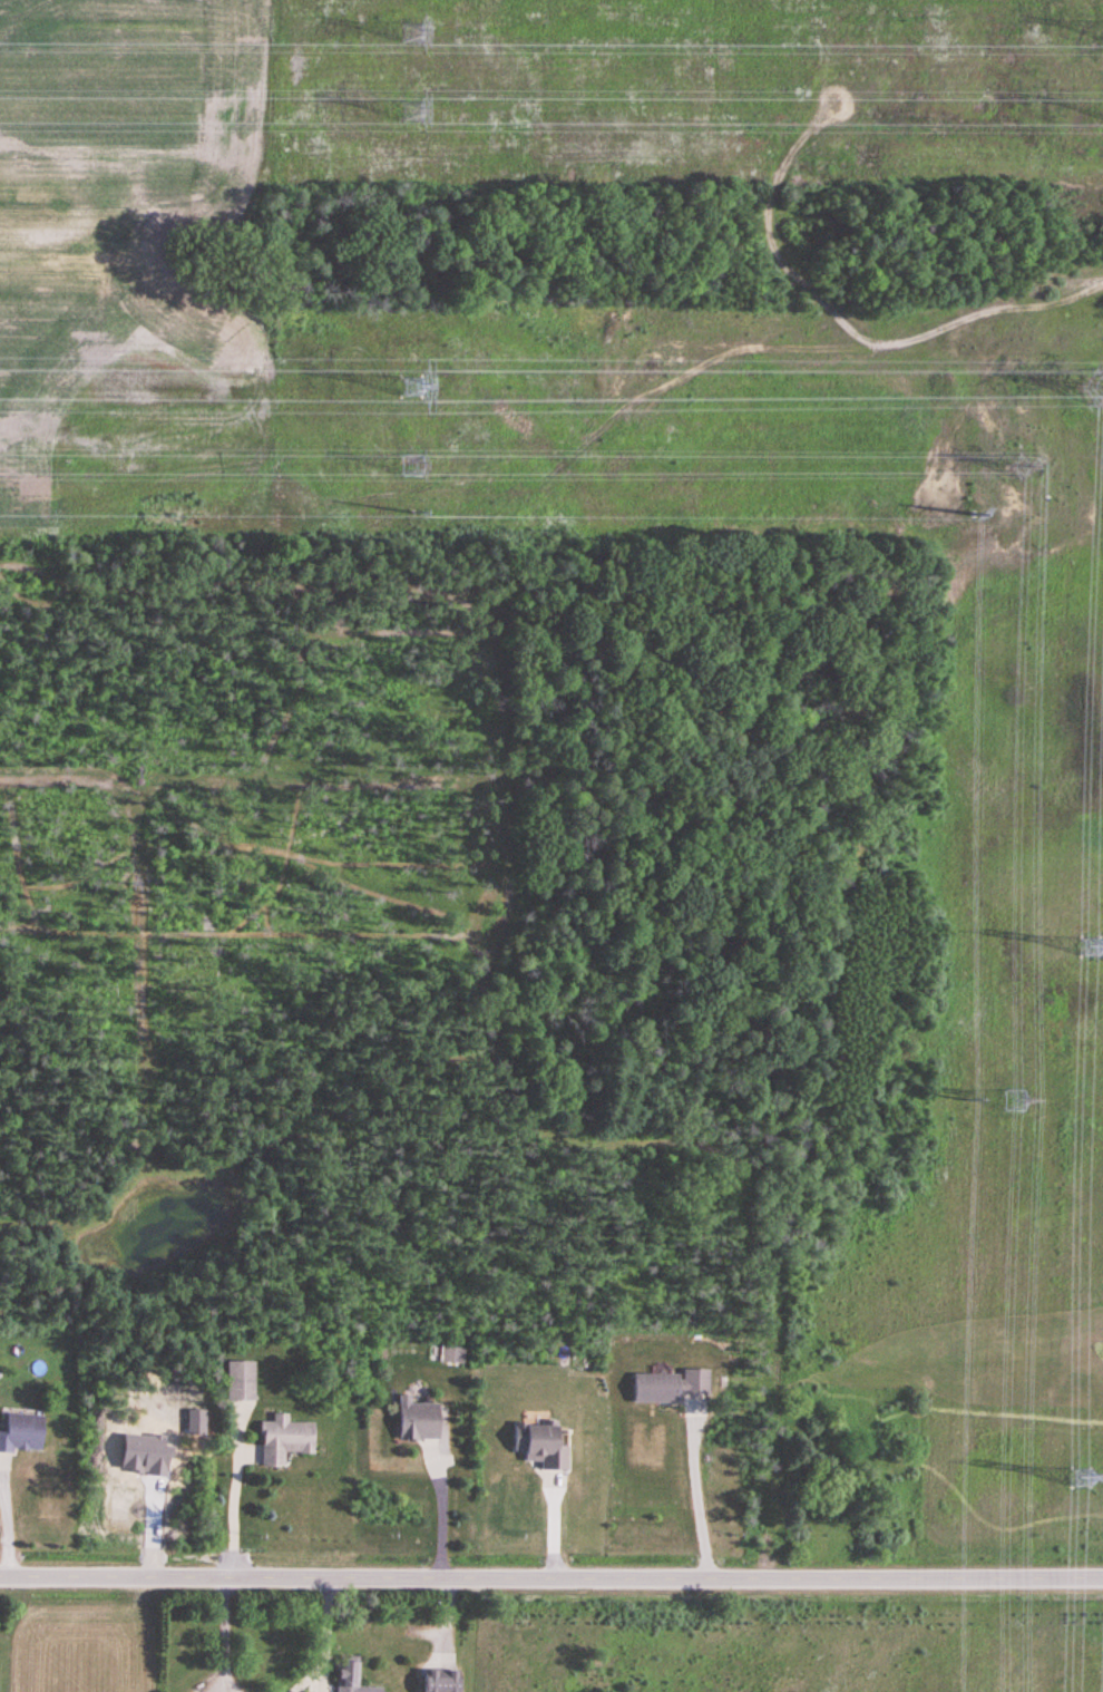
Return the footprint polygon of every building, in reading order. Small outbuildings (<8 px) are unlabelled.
[(254,1402),(254,1362),(227,1362),(227,1402),(254,1402)] [(680,1404),(680,1394),(710,1395),(710,1370),(683,1370),(683,1374),(635,1374),(634,1403),(680,1404)] [(441,1442),(442,1405),(412,1404),(412,1396),(400,1396),(399,1441),(441,1442)] [(6,1413),(6,1433),(0,1433),(0,1453),(43,1454),(44,1414),(6,1413)] [(262,1423),(262,1467),(285,1467),(285,1454),(315,1454),(315,1424),(289,1424),(289,1415),(274,1414),(274,1423),(262,1423)] [(569,1471),(570,1428),(525,1427),(524,1463),(540,1463),(540,1471),(569,1471)] [(339,1662),(338,1691),(383,1691),(383,1689),(359,1688),(360,1662),(339,1662)] [(424,1670),(424,1691),(458,1691),(458,1670),(424,1670)]
